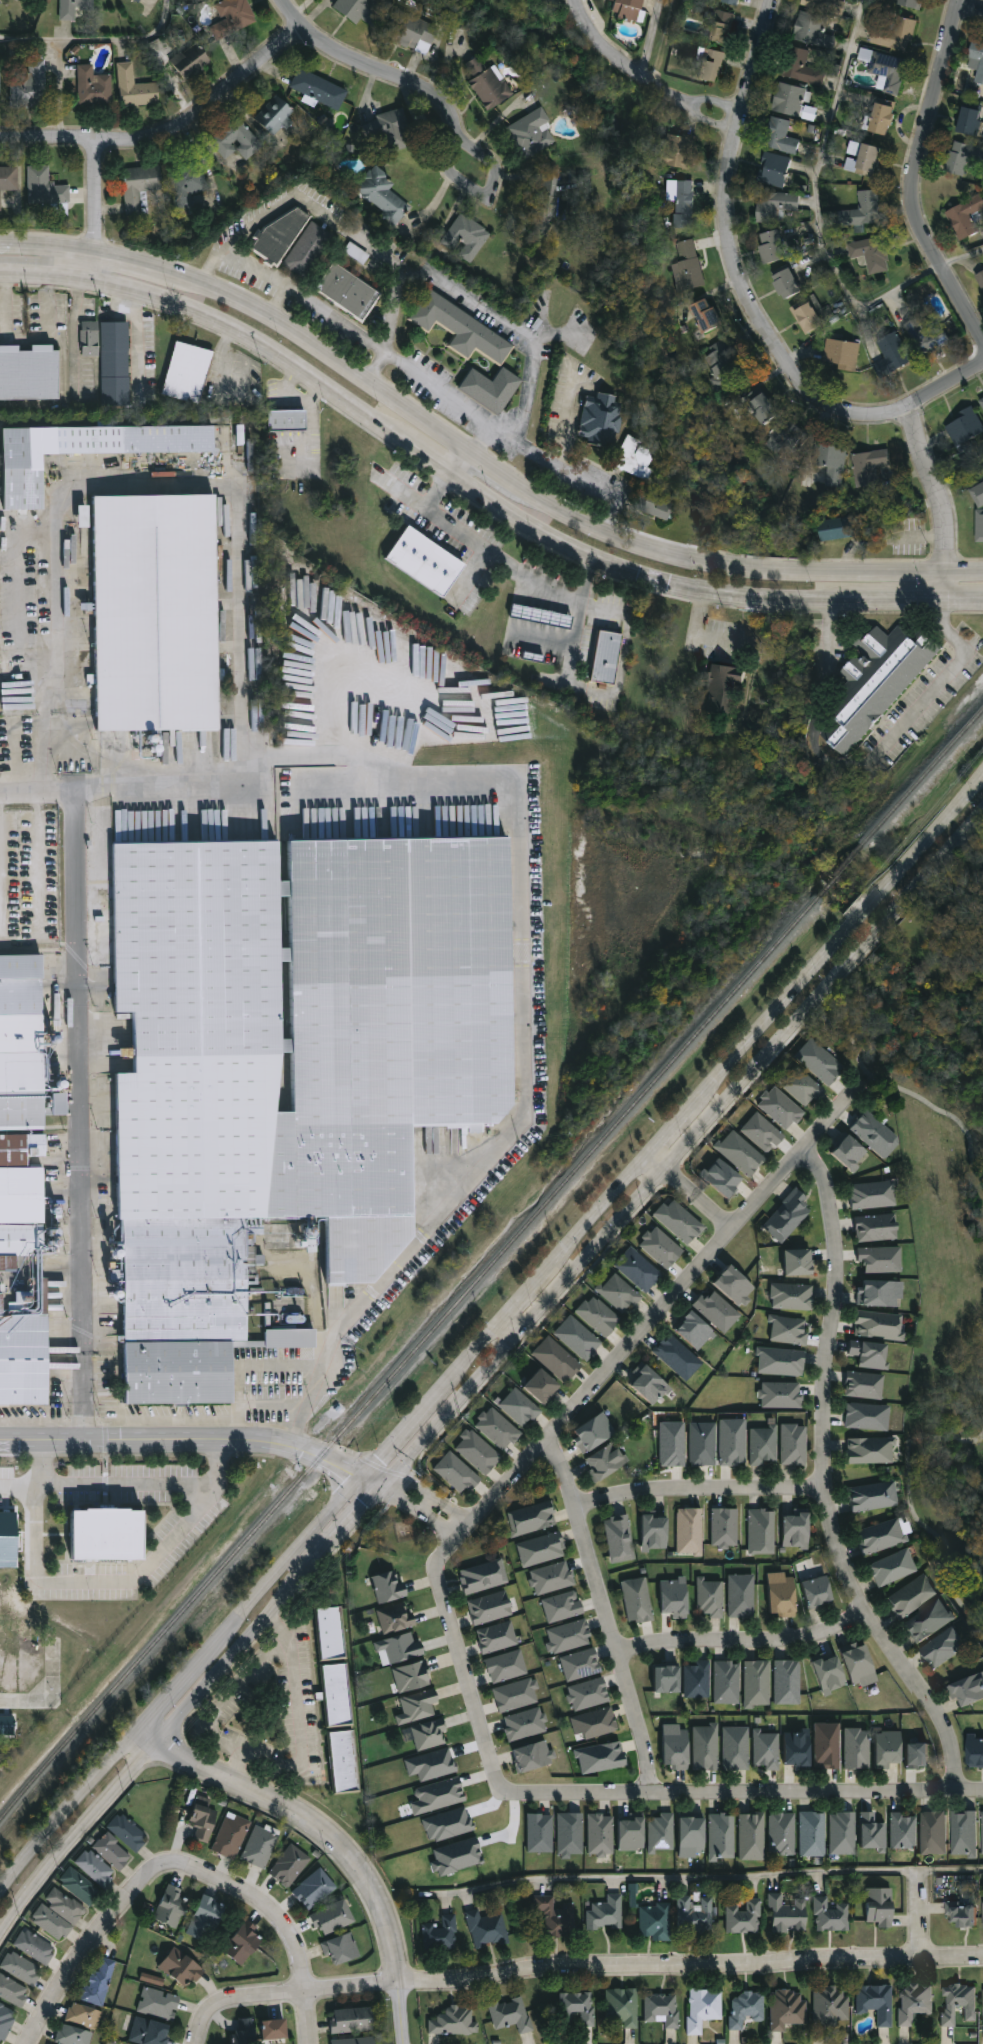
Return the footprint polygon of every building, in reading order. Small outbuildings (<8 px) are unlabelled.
[(59,20),(59,0),(92,0),(92,8),(75,8),(75,21),(59,20)] [(214,4),(223,0),(245,0),(255,23),(214,40),(208,26),(221,21),(214,4)] [(328,7),(333,0),(373,0),(381,6),(367,26),(355,17),(351,23),(328,7)] [(606,16),(610,0),(636,0),(632,21),(606,16)] [(834,11),(837,0),(802,0),(801,4),(834,11)] [(920,0),(900,0),(898,5),(918,10),(920,0)] [(727,44),(705,39),(713,7),(734,12),(727,44)] [(420,54),(381,36),(394,9),(433,27),(420,54)] [(823,15),(816,44),(792,38),(799,9),(823,15)] [(916,19),(908,51),(869,41),(873,23),(891,28),(895,14),(916,19)] [(972,39),(982,42),(982,84),(974,82),(977,69),(966,66),(972,39)] [(210,60),(185,81),(170,63),(195,42),(210,60)] [(724,52),(714,83),(693,76),(703,45),(724,52)] [(825,70),(822,85),(782,75),(789,45),(809,49),(805,65),(825,70)] [(897,94),(878,90),(882,75),(867,71),(872,50),(905,57),(897,94)] [(483,110),(454,67),(472,55),(481,68),(487,64),(507,93),(483,110)] [(44,108),(9,108),(9,60),(44,60),(44,108)] [(116,63),(132,62),(133,84),(162,83),(163,104),(118,106),(116,63)] [(92,65),(92,75),(110,75),(110,105),(76,105),(76,65),(92,65)] [(333,110),(286,86),(296,67),(343,91),(333,110)] [(774,113),(774,84),(802,84),(802,113),(774,113)] [(250,118),(272,95),(291,115),(269,137),(250,118)] [(887,135),(867,129),(875,100),(895,106),(887,135)] [(955,130),(962,104),(982,110),(976,135),(955,130)] [(815,121),(817,109),(803,106),(800,118),(815,121)] [(408,145),(384,152),(373,115),(397,108),(408,145)] [(502,126),(534,108),(552,141),(520,159),(502,126)] [(790,121),(785,135),(799,139),(795,153),(762,143),(771,115),(790,121)] [(259,147),(242,160),(234,149),(220,159),(205,140),(235,117),(259,147)] [(658,165),(689,168),(693,136),(662,133),(658,165)] [(873,176),(845,168),(848,155),(847,154),(851,139),(881,147),(873,176)] [(951,140),(982,147),(982,167),(963,163),(960,174),(944,171),(951,140)] [(791,157),(783,186),(756,179),(764,150),(791,157)] [(164,168),(194,158),(204,188),(174,199),(164,168)] [(67,186),(67,205),(27,205),(27,166),(47,166),(47,186),(67,186)] [(120,169),(156,166),(158,189),(142,190),(144,213),(124,215),(120,169)] [(355,190),(384,211),(379,218),(393,229),(410,206),(389,190),(395,182),(373,166),(355,190)] [(533,232),(550,234),(559,168),(542,166),(533,232)] [(17,190),(0,190),(0,167),(17,167),(17,190)] [(692,178),(692,226),(672,226),(672,178),(692,178)] [(878,189),(878,222),(846,222),(846,209),(858,209),(858,189),(878,189)] [(798,210),(778,209),(778,221),(756,220),(757,191),(799,192),(798,210)] [(980,193),(982,200),(982,208),(972,213),(979,230),(959,240),(945,209),(980,193)] [(257,229),(252,238),(256,240),(251,249),(279,265),(308,214),(288,203),(270,236),(257,229)] [(471,263),(491,232),(460,212),(441,242),(456,252),(456,253),(471,263)] [(282,264),(302,277),(331,234),(311,221),(282,264)] [(764,262),(755,233),(777,227),(785,256),(764,262)] [(870,273),(865,254),(850,257),(847,242),(880,234),(888,269),(870,273)] [(703,283),(677,290),(670,262),(679,260),(674,241),(692,237),(703,283)] [(370,255),(350,241),(344,251),(363,264),(370,255)] [(331,263),(376,294),(359,321),(313,288),(331,263)] [(800,289),(782,298),(770,275),(788,265),(800,289)] [(975,276),(982,291),(982,271),(975,276)] [(429,289),(511,346),(497,366),(473,349),(466,359),(446,345),(453,334),(434,321),(427,331),(408,318),(429,289)] [(698,332),(689,302),(710,296),(719,326),(698,332)] [(790,306),(807,296),(822,323),(805,332),(790,306)] [(951,340),(923,356),(905,326),(933,309),(951,340)] [(97,322),(97,357),(80,357),(80,322),(97,322)] [(127,323),(100,323),(101,408),(127,408),(127,323)] [(877,339),(898,330),(911,362),(879,375),(874,363),(885,359),(877,339)] [(723,338),(743,378),(720,390),(700,350),(723,338)] [(838,368),(838,363),(823,362),(826,338),(860,342),(857,371),(838,368)] [(211,351),(198,404),(160,395),(173,342),(211,351)] [(56,400),(0,400),(0,347),(56,347),(56,400)] [(470,368),(490,382),(500,367),(520,381),(496,416),(456,388),(470,368)] [(762,427),(780,414),(761,387),(743,399),(762,427)] [(586,395),(578,436),(588,438),(587,442),(615,447),(623,404),(615,402),(616,396),(598,392),(597,397),(586,395)] [(971,406),(982,427),(982,431),(956,447),(942,423),(971,406)] [(304,410),(304,431),(265,431),(265,410),(304,410)] [(798,452),(810,437),(786,418),(765,445),(777,455),(786,443),(798,452)] [(2,510),(1,428),(208,426),(209,452),(40,454),(41,510),(2,510)] [(613,465),(647,481),(652,470),(646,467),(654,449),(626,436),(613,465)] [(824,485),(826,465),(812,464),(814,442),(845,445),(841,487),(824,485)] [(877,484),(855,486),(851,453),(887,449),(889,464),(875,466),(877,484)] [(979,510),(982,508),(982,483),(969,490),(979,510)] [(637,508),(667,522),(675,504),(656,496),(657,493),(646,488),(637,508)] [(210,495),(213,730),(92,732),(89,496),(210,495)] [(857,515),(860,533),(819,540),(816,522),(857,515)] [(406,523),(463,563),(442,596),(385,557),(406,523)] [(572,615),(512,604),(509,618),(570,628),(572,615)] [(939,648),(845,761),(824,743),(838,727),(831,721),(839,712),(832,706),(850,684),(837,673),(854,653),(849,649),(871,624),(887,637),(896,626),(916,643),(923,634),(939,648)] [(595,632),(619,635),(612,685),(588,682),(595,632)] [(732,684),(728,717),(702,713),(708,665),(743,670),(741,685),(732,684)] [(115,843),(282,841),(282,881),(292,881),(292,840),(513,838),(510,1105),(495,1122),(410,1127),(408,1236),(369,1284),(331,1285),(330,1220),(250,1220),(251,1341),(267,1340),(267,1333),(261,1333),(261,1329),(318,1329),(318,1348),(236,1349),(236,1404),(126,1405),(123,1074),(135,1074),(135,1013),(117,1013),(115,843)] [(47,1404),(0,1404),(0,957),(45,957),(46,1133),(47,1133),(47,1158),(30,1158),(30,1167),(46,1166),(47,1404)] [(793,1057),(810,1038),(843,1068),(827,1087),(793,1057)] [(823,1091),(806,1109),(781,1086),(798,1067),(823,1091)] [(787,1131),(804,1112),(774,1085),(757,1104),(787,1131)] [(899,1141),(882,1160),(848,1128),(864,1110),(899,1141)] [(740,1129),(766,1153),(774,1144),(776,1146),(785,1136),(757,1111),(740,1129)] [(715,1146),(733,1129),(763,1159),(746,1177),(715,1146)] [(855,1172),(829,1160),(840,1137),(866,1149),(855,1172)] [(724,1198),(699,1175),(716,1157),(741,1181),(724,1198)] [(851,1210),(849,1185),(892,1183),(893,1207),(851,1210)] [(815,1208),(780,1244),(761,1226),(796,1190),(815,1208)] [(652,1216),(670,1197),(704,1227),(687,1247),(652,1216)] [(896,1240),(895,1214),(854,1216),(855,1241),(896,1240)] [(684,1251),(655,1225),(638,1244),(666,1270),(684,1251)] [(645,1294),(613,1266),(630,1247),(662,1276),(645,1294)] [(901,1272),(900,1247),(857,1248),(857,1262),(864,1262),(864,1273),(901,1272)] [(782,1251),(810,1251),(810,1276),(782,1276),(782,1251)] [(712,1282),(740,1309),(749,1299),(746,1296),(754,1288),(729,1264),(712,1282)] [(641,1297),(625,1316),(596,1291),(612,1272),(641,1297)] [(900,1283),(900,1308),(858,1307),(858,1282),(900,1283)] [(812,1285),(812,1310),(772,1310),(772,1285),(812,1285)] [(723,1334),(740,1315),(714,1291),(707,1298),(702,1294),(692,1305),(723,1334)] [(609,1336),(575,1318),(587,1297),(620,1315),(609,1336)] [(672,1328),(690,1311),(712,1334),(694,1352),(672,1328)] [(852,1337),(855,1312),(902,1317),(899,1342),(852,1337)] [(601,1344),(584,1362),(553,1333),(570,1315),(601,1344)] [(769,1341),(773,1316),(809,1321),(805,1346),(769,1341)] [(701,1364),(685,1382),(652,1351),(669,1334),(701,1364)] [(566,1384),(531,1355),(546,1336),(581,1365),(566,1384)] [(885,1342),(849,1341),(848,1355),(858,1356),(858,1368),(888,1369),(888,1362),(884,1362),(885,1342)] [(803,1351),(802,1376),(757,1373),(759,1348),(803,1351)] [(626,1383),(644,1365),(670,1390),(651,1408),(626,1383)] [(520,1388),(537,1369),(560,1389),(543,1408),(520,1388)] [(843,1396),(880,1400),(883,1375),(846,1371),(843,1396)] [(801,1383),(762,1382),(762,1390),(758,1390),(758,1399),(762,1399),(762,1408),(800,1408),(801,1383)] [(497,1406),(515,1388),(540,1413),(522,1431),(497,1406)] [(845,1430),(845,1404),(887,1405),(886,1430),(845,1430)] [(521,1433),(491,1406),(473,1424),(503,1452),(521,1433)] [(569,1429),(604,1415),(614,1438),(579,1452),(569,1429)] [(720,1421),(744,1421),(744,1465),(720,1465),(720,1421)] [(684,1467),(659,1467),(659,1423),(684,1423),(684,1467)] [(714,1466),(690,1466),(690,1424),(714,1424),(714,1466)] [(780,1465),(780,1425),(805,1425),(805,1465),(780,1465)] [(775,1427),(775,1465),(750,1465),(750,1427),(775,1427)] [(484,1476),(502,1457),(470,1428),(453,1447),(484,1476)] [(846,1439),(891,1439),(891,1465),(846,1465),(846,1439)] [(594,1485),(585,1472),(590,1469),(584,1461),(611,1441),(626,1461),(594,1485)] [(459,1493),(467,1485),(472,1489),(481,1479),(449,1450),(433,1469),(459,1493)] [(849,1513),(847,1488),(892,1484),(895,1508),(849,1513)] [(506,1513),(550,1502),(556,1526),(513,1537),(506,1513)] [(711,1547),(729,1548),(729,1545),(737,1545),(737,1508),(712,1508),(711,1547)] [(701,1509),(701,1556),(676,1556),(676,1509),(701,1509)] [(749,1510),(773,1510),(773,1555),(749,1555),(749,1510)] [(147,1562),(71,1562),(71,1511),(147,1511),(147,1562)] [(16,1567),(16,1512),(0,1512),(0,1567),(16,1567)] [(634,1561),(609,1564),(602,1519),(627,1515),(634,1561)] [(805,1515),(805,1549),(781,1549),(781,1515),(805,1515)] [(640,1517),(664,1517),(664,1551),(640,1551),(640,1517)] [(863,1558),(854,1534),(896,1519),(904,1543),(863,1558)] [(565,1558),(521,1568),(515,1544),(559,1534),(565,1558)] [(876,1588),(866,1566),(904,1550),(913,1572),(876,1588)] [(457,1571),(502,1560),(508,1585),(464,1596),(457,1571)] [(537,1595),(574,1585),(567,1560),(527,1571),(532,1588),(534,1587),(537,1595)] [(403,1582),(398,1583),(395,1570),(372,1575),(377,1603),(406,1597),(403,1582)] [(766,1574),(791,1574),(791,1616),(766,1616),(766,1574)] [(934,1595),(898,1620),(883,1600),(919,1574),(934,1595)] [(752,1576),(752,1618),(728,1618),(728,1576),(752,1576)] [(806,1610),(798,1583),(823,1576),(830,1603),(806,1610)] [(621,1582),(646,1578),(652,1620),(627,1624),(621,1582)] [(670,1618),(670,1614),(659,1614),(659,1581),(684,1581),(684,1618),(670,1618)] [(720,1618),(696,1618),(696,1582),(720,1582),(720,1618)] [(474,1626),(513,1615),(506,1590),(467,1601),(474,1626)] [(547,1624),(584,1613),(580,1600),(577,1601),(574,1590),(540,1600),(547,1624)] [(901,1626),(936,1599),(951,1618),(915,1645),(901,1626)] [(407,1603),(412,1627),(380,1634),(375,1610),(407,1603)] [(337,1607),(341,1658),(317,1660),(313,1609),(337,1607)] [(592,1643),(585,1618),(544,1630),(551,1654),(592,1643)] [(475,1630),(482,1655),(518,1644),(511,1620),(475,1630)] [(962,1650),(929,1668),(917,1647),(950,1629),(962,1650)] [(418,1639),(423,1654),(382,1667),(374,1643),(409,1632),(413,1641),(418,1639)] [(874,1682),(851,1689),(839,1651),(863,1644),(874,1682)] [(559,1656),(565,1682),(601,1673),(594,1648),(559,1656)] [(490,1683),(527,1674),(522,1649),(485,1658),(490,1683)] [(822,1694),(810,1662),(832,1654),(844,1686),(822,1694)] [(423,1661),(428,1686),(396,1692),(391,1668),(423,1661)] [(708,1661),(708,1698),(684,1698),(684,1661),(708,1661)] [(713,1703),(713,1661),(738,1661),(738,1703),(713,1703)] [(744,1705),(744,1661),(768,1661),(768,1705),(744,1705)] [(799,1704),(774,1704),(774,1661),(799,1661),(799,1704)] [(323,1725),(319,1665),(343,1663),(347,1724),(323,1725)] [(676,1666),(676,1693),(651,1693),(651,1666),(676,1666)] [(978,1672),(982,1683),(982,1699),(956,1710),(946,1687),(978,1672)] [(492,1688),(499,1713),(538,1702),(535,1689),(539,1688),(536,1677),(492,1688)] [(572,1712),(609,1701),(602,1677),(565,1687),(572,1712)] [(436,1703),(430,1704),(432,1715),(396,1725),(393,1716),(402,1714),(398,1698),(433,1689),(436,1703)] [(508,1742),(547,1731),(544,1722),(546,1721),(541,1706),(503,1717),(507,1728),(504,1728),(508,1742)] [(576,1742),(570,1717),(611,1707),(617,1731),(576,1742)] [(411,1722),(443,1722),(443,1747),(411,1747),(411,1722)] [(838,1769),(813,1769),(813,1724),(838,1724),(838,1769)] [(662,1769),(662,1725),(687,1725),(687,1769),(662,1769)] [(692,1725),(717,1725),(717,1769),(692,1769),(692,1725)] [(723,1727),(747,1727),(747,1770),(723,1770),(723,1727)] [(843,1769),(843,1728),(868,1728),(868,1769),(843,1769)] [(325,1731),(349,1730),(352,1791),(329,1793),(325,1731)] [(807,1769),(793,1769),(793,1765),(782,1765),(782,1731),(807,1731),(807,1769)] [(898,1732),(898,1768),(873,1768),(873,1732),(898,1732)] [(777,1733),(777,1769),(753,1769),(753,1733),(777,1733)] [(966,1737),(982,1737),(982,1769),(966,1769),(966,1737)] [(510,1749),(517,1773),(557,1762),(554,1749),(548,1751),(545,1739),(510,1749)] [(621,1741),(625,1766),(579,1774),(575,1749),(621,1741)] [(928,1743),(905,1743),(905,1768),(928,1768),(928,1743)] [(419,1781),(456,1772),(450,1748),(404,1759),(408,1776),(418,1774),(419,1781)] [(466,1801),(459,1776),(414,1788),(417,1800),(410,1802),(413,1816),(466,1801)] [(221,1810),(209,1844),(194,1839),(198,1827),(189,1824),(197,1801),(221,1810)] [(421,1818),(428,1843),(473,1830),(466,1806),(421,1818)] [(860,1848),(877,1848),(877,1853),(885,1853),(885,1823),(874,1823),(874,1811),(859,1812),(860,1848)] [(950,1811),(975,1811),(975,1856),(950,1856),(950,1811)] [(108,1826),(122,1812),(149,1839),(135,1853),(108,1826)] [(920,1812),(945,1812),(945,1856),(920,1856),(920,1812)] [(237,1860),(212,1852),(226,1813),(250,1821),(237,1860)] [(582,1854),(583,1813),(557,1813),(557,1858),(569,1859),(570,1854),(582,1854)] [(763,1813),(763,1860),(739,1860),(739,1813),(763,1813)] [(794,1855),(769,1855),(769,1813),(794,1813),(794,1855)] [(824,1856),(799,1856),(799,1813),(824,1813),(824,1856)] [(829,1855),(829,1813),(854,1813),(854,1855),(829,1855)] [(915,1813),(915,1849),(890,1849),(890,1813),(915,1813)] [(527,1852),(552,1852),(552,1814),(526,1814),(527,1852)] [(612,1814),(587,1815),(587,1855),(613,1855),(612,1814)] [(648,1851),(648,1814),(673,1814),(673,1851),(648,1851)] [(733,1814),(733,1858),(709,1858),(709,1814),(733,1814)] [(641,1850),(616,1850),(616,1817),(641,1817),(641,1850)] [(702,1817),(702,1858),(677,1857),(677,1817),(702,1817)] [(241,1860),(256,1826),(279,1836),(264,1870),(241,1860)] [(133,1858),(120,1872),(94,1847),(107,1833),(133,1858)] [(432,1849),(436,1861),(432,1862),(436,1876),(484,1863),(477,1837),(432,1849)] [(287,1889),(268,1872),(293,1844),(312,1860),(287,1889)] [(116,1875),(103,1889),(75,1863),(89,1849),(116,1875)] [(87,1908),(59,1881),(72,1867),(100,1894),(87,1908)] [(339,1888),(308,1912),(292,1892),(322,1867),(339,1888)] [(637,1883),(629,1884),(630,1908),(638,1907),(637,1883)] [(190,1902),(176,1930),(153,1918),(170,1884),(183,1891),(180,1897),(190,1902)] [(45,1901),(57,1888),(85,1912),(74,1925),(45,1901)] [(865,1889),(890,1889),(890,1926),(865,1926),(865,1889)] [(770,1933),(769,1895),(782,1894),(782,1902),(805,1902),(805,1932),(770,1933)] [(184,1934),(200,1895),(227,1906),(216,1932),(206,1928),(201,1941),(184,1934)] [(586,1929),(586,1902),(605,1902),(605,1896),(621,1896),(621,1929),(586,1929)] [(532,1897),(553,1897),(552,1908),(572,1908),(572,1937),(541,1937),(541,1913),(532,1913),(532,1897)] [(311,1915),(347,1899),(357,1922),(321,1938),(311,1915)] [(678,1933),(678,1899),(712,1899),(712,1933),(678,1933)] [(761,1900),(761,1934),(726,1934),(726,1906),(745,1906),(745,1900),(761,1900)] [(848,1931),(814,1931),(814,1900),(828,1900),(828,1904),(848,1904),(848,1931)] [(974,1927),(947,1927),(947,1903),(974,1903),(974,1927)] [(670,1941),(640,1941),(640,1904),(670,1904),(670,1941)] [(72,1928),(60,1943),(31,1920),(43,1905),(72,1928)] [(501,1913),(506,1943),(470,1948),(464,1912),(477,1910),(478,1917),(501,1913)] [(437,1922),(437,1914),(454,1913),(455,1949),(421,1950),(420,1923),(437,1922)] [(245,1922),(264,1940),(240,1966),(221,1949),(245,1922)] [(14,1946),(24,1929),(57,1951),(46,1967),(14,1946)] [(333,1968),(324,1944),(352,1932),(362,1956),(333,1968)] [(204,1969),(188,1991),(158,1969),(174,1947),(204,1969)] [(35,1987),(0,1970),(0,1968),(8,1953),(43,1969),(35,1987)] [(83,2002),(97,1957),(116,1962),(102,2008),(83,2002)] [(21,2008),(0,1998),(0,1976),(30,1991),(21,2008)] [(931,2015),(912,2014),(911,2027),(898,2026),(899,1985),(931,1986),(931,2015)] [(890,1986),(891,2028),(877,2028),(876,2011),(867,2011),(867,2015),(856,2015),(856,1986),(890,1986)] [(942,1986),(974,1986),(974,2021),(964,2021),(964,2009),(954,2009),(954,2026),(942,2026),(942,1986)] [(813,2024),(813,1987),(848,1987),(848,2024),(813,2024)] [(136,2013),(142,1988),(178,1997),(173,2021),(136,2013)] [(620,2028),(620,2024),(605,2024),(605,1989),(637,1989),(637,2028),(620,2028)] [(721,1990),(721,2020),(702,2020),(702,2035),(687,2035),(687,1990),(721,1990)] [(785,2026),(785,2032),(770,2032),(770,1991),(805,1991),(805,2026),(785,2026)] [(592,1993),(592,2027),(576,2027),(558,2027),(558,1993),(592,1993)] [(742,2030),(732,2030),(733,1993),(764,1993),(763,2021),(742,2021),(742,2030)] [(643,2022),(643,1994),(678,1994),(678,2029),(664,2029),(664,2022),(643,2022)] [(530,2031),(516,2034),(514,2025),(492,2030),(486,2003),(522,1995),(530,2031)] [(95,2030),(65,2021),(70,2002),(101,2011),(95,2030)] [(17,2011),(3,2043),(0,2043),(0,2004),(17,2011)] [(426,2034),(426,2014),(443,2014),(443,2006),(473,2006),(473,2034),(426,2034)] [(333,2033),(331,2010),(374,2007),(376,2031),(333,2033)] [(253,2019),(253,2043),(232,2043),(232,2019),(253,2019)] [(262,2040),(262,2020),(286,2020),(286,2040),(262,2040)] [(168,2022),(168,2043),(130,2043),(130,2022),(168,2022)] [(90,2032),(87,2043),(54,2043),(59,2024),(90,2032)]
